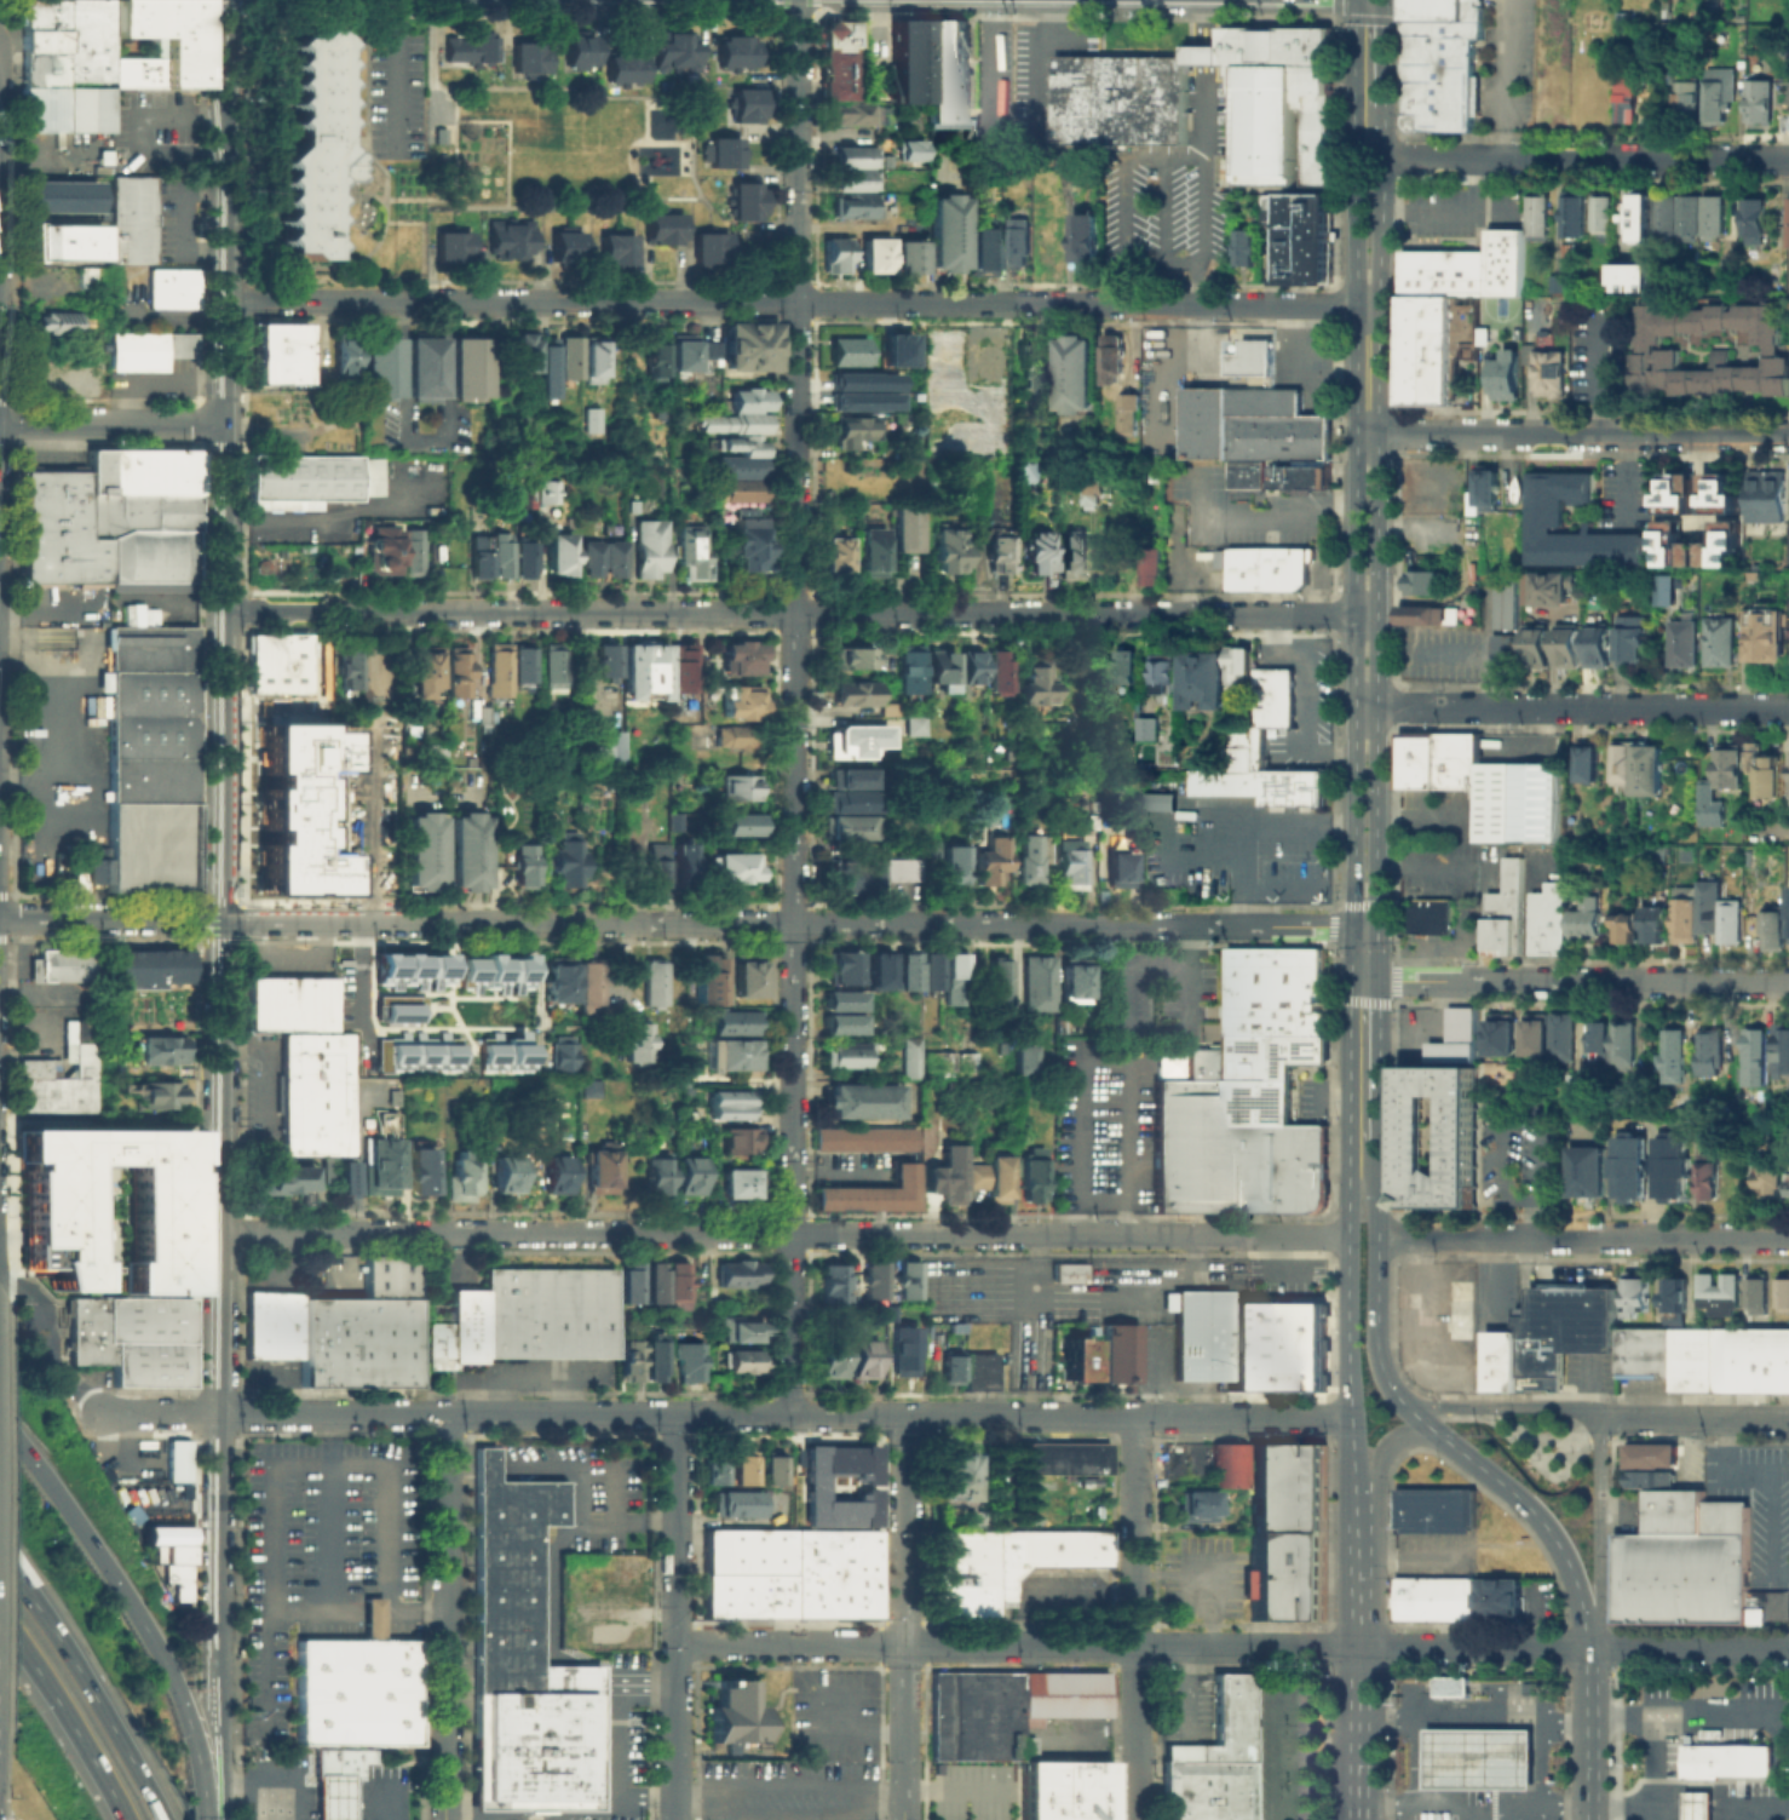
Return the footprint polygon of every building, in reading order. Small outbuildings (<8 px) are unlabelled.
[(18,48),(63,48),(63,0),(19,0),(18,48)] [(63,48),(63,0),(85,0),(85,79),(63,79),(63,48)] [(85,79),(85,0),(107,0),(107,35),(107,56),(107,79),(85,79)] [(107,35),(107,0),(198,0),(197,35),(150,35),(107,35)] [(1405,27),(1405,0),(1483,0),(1483,27),(1405,27)] [(819,27),(855,27),(855,53),(819,53),(819,27)] [(890,27),(926,27),(926,111),(890,111),(890,27)] [(926,27),(970,27),(970,130),(926,130),(926,111),(926,27)] [(1405,27),(1483,27),(1483,44),(1473,44),(1473,136),(1421,136),(1421,120),(1405,120),(1405,27)] [(282,240),(278,235),(282,230),(282,220),(277,216),(282,211),(283,201),(278,196),(283,191),(283,182),(278,178),(283,173),(283,162),(278,157),(294,143),(294,124),(289,119),(294,114),(294,103),(289,99),(294,94),(294,84),(289,80),(294,74),(294,64),(289,61),(294,56),(294,46),(289,41),(295,36),(312,36),(318,28),(339,28),(339,34),(345,40),(339,46),(339,54),(344,61),(339,65),(339,74),(344,80),(339,85),(339,94),(344,99),(339,104),(339,114),(344,119),(339,124),(339,142),(346,149),(358,148),(363,154),(358,159),(363,163),(358,168),(363,172),(358,177),(333,177),(327,183),(327,191),(333,196),(327,202),(327,209),(333,216),(327,222),(328,237),(333,242),(328,247),(328,258),(307,258),(300,251),(282,251),(282,240)] [(1227,34),(1333,34),(1333,71),(1241,71),(1227,71),(1227,51),(1227,34)] [(197,35),(197,85),(109,85),(107,85),(107,79),(107,56),(150,56),(150,35),(197,35)] [(447,44),(466,44),(466,36),(496,36),(496,69),(447,69),(447,44)] [(660,40),(698,40),(698,73),(660,73),(660,40)] [(568,42),(596,42),(596,70),(568,70),(568,42)] [(718,44),(752,44),(752,70),(718,70),(718,44)] [(514,47),(547,47),(547,79),(514,79),(514,47)] [(18,48),(63,48),(63,79),(63,85),(107,85),(109,85),(109,130),(18,130),(18,48)] [(609,59),(644,59),(644,86),(609,86),(609,59)] [(1058,62),(1190,62),(1190,70),(1190,149),(1103,149),(1058,149),(1058,62)] [(1674,69),(1691,69),(1691,82),(1705,82),(1705,130),(1680,130),(1680,90),(1674,90),(1674,69)] [(1241,71),(1333,71),(1333,199),(1266,199),(1241,199),(1241,71)] [(1710,75),(1738,75),(1738,108),(1730,108),(1730,130),(1710,130),(1710,75)] [(1620,76),(1639,76),(1639,127),(1620,127),(1620,76)] [(1751,85),(1777,85),(1777,127),(1751,127),(1751,85)] [(732,88),(761,88),(761,122),(732,122),(732,88)] [(829,110),(886,110),(886,131),(829,131),(829,110)] [(918,138),(892,139),(892,159),(918,159),(918,138)] [(709,139),(738,139),(738,168),(709,168),(709,139)] [(834,154),(874,154),(874,172),(834,172),(834,154)] [(155,174),(155,263),(109,263),(110,174),(155,174)] [(832,178),(874,178),(874,195),(832,195),(832,178)] [(23,179),(94,179),(94,211),(23,211),(23,179)] [(731,184),(757,184),(757,218),(731,218),(731,184)] [(1561,190),(1584,190),(1584,236),(1561,236),(1561,190)] [(1633,219),(1626,219),(1626,211),(1633,211),(1633,199),(1635,199),(1635,191),(1652,191),(1652,239),(1635,239),(1635,231),(1633,231),(1633,219)] [(1526,194),(1549,194),(1549,237),(1526,237),(1526,226),(1526,194)] [(1592,194),(1612,194),(1611,228),(1592,228),(1592,194)] [(1657,194),(1679,194),(1679,232),(1657,231),(1657,194)] [(1681,232),(1679,232),(1679,194),(1703,194),(1703,231),(1696,231),(1696,240),(1681,240),(1681,232)] [(1716,232),(1716,239),(1705,239),(1705,231),(1703,231),(1703,194),(1724,194),(1724,232),(1716,232)] [(1747,232),(1743,232),(1744,196),(1765,196),(1765,232),(1764,232),(1764,243),(1745,243),(1747,232)] [(1266,199),(1333,199),(1333,294),(1284,294),(1284,228),(1266,228),(1266,199)] [(932,201),(963,201),(963,279),(932,279),(932,201)] [(829,202),(876,202),(876,226),(829,226),(829,202)] [(100,222),(100,234),(103,234),(103,237),(100,237),(99,260),(28,260),(28,220),(100,222)] [(645,220),(680,220),(680,249),(645,249),(645,220)] [(1080,220),(1103,220),(1103,270),(1080,270),(1080,220)] [(1013,222),(1035,222),(1035,272),(1013,272),(1013,222)] [(490,224),(534,224),(534,254),(525,254),(525,265),(500,265),(500,254),(490,254),(490,224)] [(1489,249),(1489,226),(1526,226),(1526,237),(1525,294),(1488,294),(1489,249)] [(437,234),(471,234),(471,266),(437,266),(437,234)] [(692,235),(725,235),(725,264),(692,264),(692,235)] [(970,235),(993,235),(993,280),(970,280),(970,235)] [(553,237),(582,237),(582,265),(553,265),(553,237)] [(1241,237),(1258,237),(1258,270),(1241,270),(1241,237)] [(602,241),(634,241),(634,270),(602,270),(602,241)] [(1563,256),(1563,242),(1577,241),(1578,256),(1563,256)] [(822,246),(845,246),(845,279),(822,279),(822,246)] [(858,246),(886,246),(886,280),(858,280),(858,246)] [(892,247),(919,247),(919,280),(892,280),(892,247)] [(1430,294),(1402,294),(1402,249),(1430,249),(1430,294)] [(1454,294),(1430,294),(1430,249),(1455,249),(1454,294)] [(1488,294),(1454,294),(1455,249),(1489,249),(1488,294)] [(1652,289),(1638,289),(1638,282),(1635,282),(1635,289),(1621,289),(1621,282),(1615,282),(1615,262),(1652,262),(1652,289)] [(97,265),(97,287),(77,287),(77,265),(97,265)] [(194,266),(194,306),(144,305),(144,266),(194,266)] [(1551,291),(1551,272),(1566,272),(1566,291),(1551,291)] [(1454,317),(1402,317),(1402,294),(1430,294),(1454,294),(1454,317)] [(1779,354),(1788,354),(1788,394),(1768,394),(1768,390),(1722,390),(1722,392),(1702,392),(1702,387),(1696,387),(1696,394),(1674,394),(1674,385),(1657,385),(1657,394),(1636,392),(1636,371),(1634,371),(1634,351),(1639,351),(1639,303),(1663,303),(1663,308),(1682,308),(1682,312),(1690,312),(1690,308),(1708,308),(1708,302),(1730,302),(1730,309),(1736,309),(1736,303),(1779,303),(1779,354)] [(79,310),(79,332),(38,332),(38,327),(31,327),(31,315),(40,315),(40,310),(79,310)] [(1402,317),(1454,317),(1454,403),(1402,403),(1402,317)] [(257,327),(307,327),(307,386),(257,386),(257,327)] [(726,327),(775,327),(775,372),(726,371),(726,327)] [(1521,338),(1513,338),(1513,327),(1521,327),(1521,338)] [(194,331),(194,356),(163,356),(163,369),(107,369),(107,331),(194,331)] [(692,371),(666,369),(666,333),(692,333),(692,371)] [(879,333),(908,333),(907,366),(879,364),(879,333)] [(1101,383),(1115,384),(1116,374),(1122,374),(1123,333),(1102,333),(1101,383)] [(356,337),(356,375),(338,375),(338,337),(356,337)] [(443,337),(443,406),(410,406),(412,337),(443,337)] [(827,363),(827,338),(862,338),(862,363),(827,363)] [(508,371),(508,339),(533,339),(533,371),(508,371)] [(454,397),(455,340),(488,340),(487,397),(454,397)] [(1095,341),(1095,413),(1063,413),(1064,340),(1095,341)] [(1191,387),(1233,387),(1233,340),(1278,340),(1278,387),(1305,387),(1305,414),(1333,414),(1333,459),(1233,459),(1191,459),(1191,387)] [(401,341),(399,400),(366,400),(367,341),(401,341)] [(562,341),(580,341),(580,380),(560,380),(562,341)] [(602,341),(602,385),(586,385),(586,341),(602,341)] [(554,344),(554,404),(542,404),(542,344),(554,344)] [(1492,356),(1505,356),(1505,346),(1519,346),(1519,381),(1517,381),(1517,398),(1491,398),(1492,356)] [(1018,390),(1018,349),(1041,349),(1041,390),(1018,390)] [(1535,349),(1565,349),(1564,396),(1538,396),(1538,389),(1535,389),(1535,349)] [(665,350),(665,378),(649,378),(649,350),(665,350)] [(827,389),(896,389),(896,372),(827,371),(827,389)] [(730,412),(730,391),(766,392),(766,413),(730,412)] [(827,409),(896,409),(896,391),(827,391),(827,409)] [(1126,398),(1143,398),(1143,438),(1126,438),(1126,398)] [(597,431),(580,431),(580,406),(597,407),(597,431)] [(702,432),(702,415),(767,415),(767,432),(702,432)] [(879,421),(878,444),(858,444),(858,450),(835,450),(836,421),(879,421)] [(718,452),(718,438),(755,440),(755,452),(718,452)] [(85,471),(85,447),(134,447),(134,492),(85,490),(85,471)] [(188,447),(195,457),(195,492),(134,492),(134,447),(188,447)] [(1009,471),(1023,457),(1036,470),(1022,484),(1009,471)] [(249,459),(381,459),(381,501),(322,501),(322,512),(249,512),(249,459)] [(714,478),(714,459),(759,459),(759,478),(714,478)] [(1233,459),(1333,459),(1333,494),(1231,494),(1233,459)] [(1477,467),(1498,467),(1498,504),(1496,504),(1496,510),(1480,509),(1480,504),(1477,504),(1477,467)] [(51,589),(17,587),(18,470),(52,470),(51,589)] [(52,470),(85,471),(85,490),(84,535),(105,535),(105,589),(51,589),(52,470)] [(1749,470),(1784,470),(1784,521),(1749,521),(1749,470)] [(1529,471),(1594,471),(1594,501),(1564,501),(1564,526),(1553,526),(1553,530),(1586,530),(1586,519),(1594,519),(1594,530),(1651,530),(1651,563),(1528,563),(1529,471)] [(1694,472),(1666,472),(1666,492),(1660,492),(1659,511),(1693,512),(1694,472)] [(1690,472),(1742,472),(1742,553),(1690,553),(1690,472)] [(533,501),(533,480),(554,480),(554,503),(533,501)] [(1103,480),(1083,481),(1083,492),(1104,491),(1103,480)] [(718,504),(718,484),(757,484),(757,504),(718,504)] [(1087,488),(1104,487),(1104,504),(1087,504),(1087,488)] [(125,528),(105,535),(84,535),(85,490),(134,492),(195,492),(195,528),(125,528)] [(894,555),(894,510),(917,511),(917,555),(894,555)] [(760,522),(760,568),(753,568),(753,573),(734,573),(734,522),(760,522)] [(105,535),(125,528),(195,528),(194,589),(105,589),(105,535)] [(857,576),(857,528),(884,528),(884,578),(857,576)] [(1143,528),(1157,528),(1157,540),(1143,540),(1143,528)] [(663,529),(663,580),(635,580),(635,529),(663,529)] [(674,568),(677,568),(678,529),(703,529),(703,580),(674,580),(674,568)] [(1680,565),(1681,530),(1660,529),(1659,564),(1680,565)] [(372,570),(372,532),(398,532),(398,570),(372,570)] [(566,532),(566,575),(542,575),(542,532),(566,532)] [(962,533),(962,538),(967,538),(967,568),(962,568),(962,573),(937,573),(937,533),(962,533)] [(1060,534),(1089,534),(1089,585),(1060,585),(1060,534)] [(471,578),(471,535),(488,536),(488,578),(471,578)] [(988,574),(988,535),(1008,535),(1008,574),(988,574)] [(405,574),(405,536),(424,536),(424,574),(405,574)] [(494,578),(494,536),(510,536),(510,578),(494,578)] [(1051,538),(1051,574),(1025,574),(1025,538),(1051,538)] [(518,539),(534,539),(534,579),(518,579),(518,539)] [(818,574),(818,540),(844,540),(844,574),(818,574)] [(1696,541),(1684,542),(1685,566),(1697,565),(1696,541)] [(619,542),(619,574),(579,574),(579,542),(619,542)] [(1227,546),(1308,546),(1308,581),(1296,591),(1227,591),(1227,546)] [(1160,552),(1160,584),(1140,584),(1140,552),(1160,552)] [(1408,567),(1444,567),(1444,595),(1408,595),(1408,567)] [(1528,570),(1571,570),(1571,573),(1577,573),(1577,585),(1571,585),(1571,592),(1567,592),(1567,603),(1528,603),(1528,570)] [(1673,604),(1674,574),(1658,573),(1657,604),(1673,604)] [(1656,595),(1673,595),(1673,618),(1698,618),(1698,666),(1669,666),(1669,622),(1656,622),(1656,595)] [(1399,605),(1444,605),(1444,622),(1399,622),(1399,605)] [(1748,609),(1782,609),(1782,659),(1748,659),(1748,609)] [(1621,614),(1645,614),(1645,625),(1649,625),(1649,645),(1644,645),(1644,659),(1622,659),(1622,656),(1617,656),(1617,625),(1621,625),(1621,614)] [(1704,615),(1733,615),(1733,664),(1704,664),(1704,615)] [(104,800),(105,625),(194,625),(192,800),(104,800)] [(1587,625),(1610,625),(1610,666),(1587,666),(1587,625)] [(1524,626),(1549,626),(1549,667),(1531,667),(1531,653),(1524,653),(1524,626)] [(1555,626),(1577,626),(1578,667),(1555,667),(1555,626)] [(246,631),(305,632),(305,690),(246,690),(246,631)] [(1492,632),(1515,632),(1515,664),(1492,664),(1492,632)] [(867,645),(867,667),(828,667),(828,645),(867,645)] [(926,683),(926,645),(939,645),(939,656),(949,656),(948,694),(932,694),(932,683),(926,683)] [(1228,645),(1227,683),(1240,683),(1240,673),(1250,673),(1251,646),(1228,645)] [(485,699),(487,647),(508,648),(508,699),(485,699)] [(627,696),(627,647),(665,647),(665,697),(627,696)] [(671,688),(672,647),(692,647),(692,688),(671,688)] [(724,647),(758,647),(758,676),(723,676),(724,647)] [(516,689),(516,648),(533,648),(533,689),(516,689)] [(565,648),(565,690),(543,690),(545,648),(565,648)] [(919,648),(919,696),(896,695),(897,648),(919,648)] [(428,700),(412,700),(412,649),(437,649),(437,688),(428,688),(428,700)] [(448,704),(448,649),(467,649),(467,704),(448,704)] [(599,649),(617,649),(617,678),(599,677),(599,649)] [(339,653),(356,653),(356,693),(339,693),(339,653)] [(1123,670),(1123,654),(1140,654),(1140,685),(1116,685),(1116,670),(1123,670)] [(1229,696),(1229,710),(1213,710),(1213,696),(1204,695),(1204,710),(1187,710),(1189,654),(1229,654),(1229,696)] [(986,655),(1007,655),(1007,696),(986,696),(986,655)] [(1178,695),(1157,695),(1157,656),(1179,656),(1179,695),(1178,695)] [(961,659),(978,659),(978,685),(961,685),(961,659)] [(1046,664),(1046,706),(1020,706),(1020,664),(1046,664)] [(1252,665),(1290,665),(1290,722),(1259,722),(1252,722),(1252,665)] [(873,685),(873,706),(834,706),(834,685),(873,685)] [(723,689),(759,689),(759,718),(723,718),(723,689)] [(894,707),(894,717),(881,717),(881,707),(894,707)] [(477,723),(477,708),(488,708),(488,723),(477,723)] [(899,735),(921,734),(920,714),(899,714),(899,735)] [(1161,739),(1140,739),(1140,716),(1161,717),(1161,739)] [(1223,722),(1252,722),(1259,722),(1259,765),(1223,765),(1223,722)] [(315,852),(340,852),(340,896),(257,895),(258,723),(315,723),(315,730),(340,730),(340,770),(315,770),(315,852)] [(868,759),(834,759),(834,729),(885,729),(885,750),(868,750),(868,759)] [(717,730),(754,730),(754,750),(717,750),(717,730)] [(588,767),(588,735),(620,735),(620,767),(588,767)] [(1538,834),(1408,834),(1408,735),(1538,735),(1538,834)] [(1745,740),(1745,747),(1743,747),(1743,765),(1747,765),(1747,770),(1756,770),(1756,740),(1745,740)] [(1578,743),(1598,743),(1598,785),(1578,785),(1578,743)] [(1610,743),(1629,743),(1629,783),(1610,783),(1610,743)] [(420,762),(420,745),(439,745),(439,762),(420,762)] [(1634,745),(1661,745),(1661,793),(1634,793),(1634,745)] [(1716,747),(1741,747),(1741,785),(1716,785),(1716,747)] [(1765,753),(1778,753),(1778,767),(1782,765),(1785,765),(1785,794),(1758,794),(1758,763),(1761,763),(1765,763),(1765,753)] [(1191,765),(1223,765),(1259,765),(1259,791),(1191,791),(1191,765)] [(1259,765),(1321,765),(1321,803),(1259,803),(1259,791),(1259,765)] [(836,787),(836,769),(873,769),(873,787),(836,787)] [(757,780),(757,800),(721,800),(721,780),(757,780)] [(1697,780),(1713,780),(1713,800),(1725,800),(1725,825),(1698,825),(1697,780)] [(1174,810),(1144,809),(1145,791),(1174,792),(1174,810)] [(828,811),(828,794),(881,794),(881,811),(828,811)] [(192,800),(191,891),(103,890),(103,880),(103,846),(104,800),(192,800)] [(870,814),(870,838),(819,838),(819,814),(870,814)] [(404,815),(439,815),(439,892),(404,892),(404,815)] [(451,815),(484,815),(484,892),(451,892),(451,815)] [(679,815),(679,832),(669,832),(669,815),(679,815)] [(724,819),(759,819),(759,836),(724,836),(724,819)] [(547,885),(547,831),(580,832),(579,885),(547,885)] [(1022,880),(1022,836),(1048,836),(1048,882),(1022,880)] [(996,886),(974,885),(974,852),(986,852),(986,837),(1005,837),(1005,872),(996,872),(996,886)] [(524,846),(524,842),(534,842),(534,888),(516,888),(516,846),(524,846)] [(1059,890),(1059,842),(1086,842),(1086,890),(1059,890)] [(1666,844),(1666,861),(1639,861),(1640,844),(1666,844)] [(937,845),(937,857),(925,857),(925,845),(937,845)] [(103,880),(81,880),(81,869),(82,846),(103,846),(103,880)] [(667,849),(667,888),(649,888),(649,849),(667,849)] [(690,849),(690,886),(677,885),(678,849),(690,849)] [(942,883),(934,883),(934,869),(942,869),(942,851),(963,851),(963,884),(942,883)] [(1110,851),(1129,851),(1129,892),(1110,892),(1110,851)] [(1484,890),(1498,890),(1498,855),(1518,855),(1518,952),(1484,952),(1484,890)] [(714,857),(755,857),(755,885),(714,885),(714,857)] [(881,857),(916,857),(916,879),(881,879),(881,857)] [(876,861),(876,892),(827,892),(827,861),(876,861)] [(81,890),(70,890),(70,869),(81,869),(81,880),(81,890)] [(1693,878),(1715,878),(1715,930),(1693,930),(1693,878)] [(1560,952),(1525,952),(1525,889),(1541,889),(1541,879),(1560,879),(1560,952)] [(1668,883),(1692,883),(1692,937),(1668,937),(1668,883)] [(1564,907),(1576,907),(1576,891),(1598,891),(1598,934),(1564,934),(1564,907)] [(1716,896),(1737,896),(1737,938),(1716,938),(1716,896)] [(1404,898),(1443,898),(1443,931),(1404,931),(1404,898)] [(1640,902),(1663,902),(1663,937),(1661,937),(1661,940),(1641,940),(1641,937),(1640,937),(1640,902)] [(1759,907),(1781,907),(1781,946),(1762,946),(1762,943),(1761,943),(1761,931),(1758,931),(1759,907)] [(1610,911),(1622,911),(1622,908),(1630,908),(1630,911),(1634,911),(1634,940),(1612,940),(1612,924),(1610,924),(1610,911)] [(1229,943),(1322,943),(1322,1029),(1229,1029),(1229,1000),(1229,943)] [(863,989),(863,948),(887,948),(886,989),(863,989)] [(892,988),(892,949),(914,951),(914,989),(892,988)] [(36,951),(97,951),(97,982),(36,982),(36,951)] [(373,952),(373,989),(444,989),(444,952),(373,952)] [(456,952),(456,992),(524,992),(525,953),(456,952)] [(936,952),(936,988),(916,988),(917,952),(936,952)] [(940,952),(961,952),(961,1004),(940,1004),(940,952)] [(109,953),(188,953),(188,986),(109,986),(109,953)] [(828,984),(828,954),(857,954),(857,984),(828,984)] [(730,955),(730,999),(758,999),(758,957),(730,955)] [(639,1004),(640,958),(662,958),(661,1004),(639,1004)] [(696,1004),(696,959),(721,959),(721,1004),(696,1004)] [(574,961),(574,1003),(548,1003),(548,961),(574,961)] [(582,1011),(582,961),(600,961),(600,1011),(582,1011)] [(991,961),(1007,961),(1007,1020),(991,1020),(991,961)] [(1063,1001),(1064,963),(1091,963),(1089,1001),(1063,1001)] [(1020,1010),(1020,965),(1054,965),(1054,1010),(1020,1010)] [(245,976),(333,976),(330,1029),(278,1029),(245,1029),(245,976)] [(858,989),(858,1010),(819,1010),(819,989),(858,989)] [(374,994),(374,1002),(414,1003),(414,995),(374,994)] [(1202,1000),(1229,1000),(1229,1029),(1229,1043),(1202,1043),(1202,1000)] [(379,1003),(415,1003),(415,1024),(379,1024),(379,1003)] [(1444,1006),(1445,1040),(1426,1041),(1426,1060),(1478,1058),(1476,1005),(1444,1006)] [(707,1010),(707,1038),(757,1039),(755,1011),(707,1010)] [(858,1012),(858,1033),(819,1033),(819,1012),(858,1012)] [(622,1061),(622,1015),(645,1015),(645,1061),(622,1061)] [(1555,1016),(1577,1016),(1577,1063),(1555,1063),(1555,1016)] [(16,1057),(61,1057),(61,1017),(71,1017),(71,1040),(92,1040),(92,1110),(16,1110),(16,1057)] [(1615,1020),(1635,1020),(1635,1064),(1633,1064),(1633,1070),(1620,1070),(1620,1060),(1610,1060),(1610,1032),(1615,1032),(1615,1020)] [(382,1030),(409,1030),(417,1030),(417,1021),(382,1022),(382,1030)] [(1589,1022),(1607,1022),(1607,1057),(1589,1057),(1589,1022)] [(1525,1024),(1551,1024),(1551,1058),(1525,1058),(1525,1024)] [(1488,1026),(1517,1026),(1517,1058),(1488,1058),(1488,1026)] [(1779,1026),(1788,1026),(1788,1078),(1779,1078),(1779,1026)] [(278,1029),(330,1029),(346,1030),(349,1155),(278,1156),(278,1029)] [(1229,1029),(1322,1029),(1322,1060),(1290,1060),(1290,1120),(1281,1120),(1229,1120),(1229,1075),(1229,1043),(1229,1029)] [(385,1030),(385,1068),(455,1068),(456,1030),(385,1030)] [(476,1030),(476,1067),(524,1067),(524,1030),(476,1030)] [(1668,1032),(1690,1032),(1690,1074),(1668,1074),(1668,1032)] [(1749,1032),(1771,1032),(1771,1089),(1749,1089),(1749,1032)] [(132,1035),(184,1035),(184,1069),(132,1069),(132,1035)] [(1703,1035),(1725,1035),(1725,1079),(1703,1079),(1703,1035)] [(552,1077),(552,1041),(574,1043),(574,1077),(552,1077)] [(1184,1075),(1184,1043),(1202,1043),(1229,1043),(1229,1075),(1184,1075)] [(706,1044),(707,1074),(754,1074),(755,1044),(706,1044)] [(1035,1074),(1014,1074),(1014,1045),(1035,1045),(1035,1074)] [(870,1047),(870,1072),(824,1072),(824,1047),(870,1047)] [(902,1080),(902,1050),(920,1050),(920,1081),(902,1080)] [(1154,1075),(1184,1075),(1229,1075),(1229,1120),(1229,1210),(1154,1210),(1154,1075)] [(1400,1078),(1479,1078),(1479,1091),(1479,1107),(1479,1211),(1400,1211),(1400,1078)] [(944,1100),(944,1081),(961,1081),(960,1100),(944,1100)] [(599,1084),(599,1092),(581,1092),(581,1084),(599,1084)] [(132,1086),(177,1086),(177,1109),(132,1109),(132,1086)] [(826,1089),(898,1089),(898,1121),(826,1121),(826,1089)] [(748,1097),(748,1120),(711,1120),(711,1097),(748,1097)] [(375,1143),(375,1115),(398,1116),(398,1198),(367,1198),(367,1143),(375,1143)] [(1229,1120),(1281,1120),(1281,1210),(1229,1210),(1229,1120)] [(1281,1120),(1290,1120),(1325,1120),(1325,1201),(1318,1210),(1281,1210),(1281,1120)] [(186,1294),(117,1293),(117,1261),(123,1261),(125,1164),(82,1164),(81,1259),(87,1259),(87,1290),(47,1290),(42,1269),(18,1269),(19,1127),(188,1129),(186,1294)] [(813,1131),(916,1131),(916,1156),(813,1156),(813,1131)] [(724,1132),(757,1132),(757,1154),(724,1154),(724,1132)] [(924,1171),(939,1171),(939,1141),(961,1141),(961,1212),(924,1212),(924,1171)] [(1620,1141),(1649,1141),(1649,1202),(1620,1202),(1620,1141)] [(1662,1141),(1690,1141),(1690,1202),(1662,1202),(1662,1141)] [(435,1143),(433,1194),(412,1194),(412,1143),(435,1143)] [(587,1154),(600,1154),(600,1144),(614,1144),(614,1196),(587,1196),(587,1154)] [(1020,1152),(1046,1152),(1046,1208),(1020,1208),(1020,1152)] [(1574,1152),(1609,1152),(1609,1202),(1574,1202),(1574,1152)] [(644,1194),(644,1155),(668,1155),(668,1195),(644,1194)] [(1703,1155),(1722,1155),(1722,1206),(1703,1206),(1703,1155)] [(447,1177),(459,1177),(459,1156),(476,1156),(476,1202),(447,1202),(447,1177)] [(543,1194),(543,1158),(569,1158),(569,1194),(543,1194)] [(1764,1159),(1785,1160),(1785,1192),(1783,1192),(1783,1204),(1765,1204),(1765,1201),(1761,1196),(1759,1190),(1759,1167),(1764,1167),(1764,1159)] [(679,1160),(700,1161),(700,1193),(678,1193),(679,1160)] [(499,1161),(519,1161),(519,1192),(499,1192),(499,1161)] [(966,1170),(985,1170),(985,1161),(1007,1161),(1007,1206),(985,1206),(985,1195),(966,1195),(966,1170)] [(336,1198),(336,1164),(351,1164),(351,1198),(336,1198)] [(124,1165),(83,1165),(82,1213),(124,1213),(124,1165)] [(891,1167),(914,1167),(914,1215),(813,1215),(813,1190),(891,1190),(891,1167)] [(261,1199),(261,1169),(312,1169),(312,1200),(261,1199)] [(759,1172),(759,1199),(721,1199),(721,1172),(759,1172)] [(89,1260),(89,1291),(83,1291),(83,1295),(117,1296),(117,1263),(103,1263),(103,1251),(90,1251),(90,1252),(82,1252),(82,1259),(89,1260)] [(364,1258),(416,1258),(416,1303),(364,1303),(364,1258)] [(638,1261),(638,1302),(620,1302),(620,1268),(623,1268),(623,1261),(638,1261)] [(752,1261),(753,1264),(763,1264),(763,1284),(752,1284),(752,1287),(720,1287),(720,1263),(738,1263),(737,1261),(752,1261)] [(663,1264),(663,1302),(658,1302),(658,1308),(648,1308),(648,1302),(645,1302),(645,1262),(660,1262),(660,1263),(663,1264)] [(685,1263),(685,1275),(688,1275),(688,1307),(673,1307),(673,1303),(665,1303),(665,1275),(666,1275),(666,1263),(685,1263)] [(1086,1264),(1086,1285),(1053,1285),(1053,1264),(1086,1264)] [(919,1265),(917,1299),(898,1299),(898,1265),(919,1265)] [(886,1267),(885,1298),(864,1298),(864,1267),(886,1267)] [(1621,1267),(1635,1267),(1635,1273),(1645,1273),(1645,1309),(1634,1309),(1634,1315),(1621,1315),(1621,1267)] [(1747,1268),(1765,1268),(1765,1309),(1745,1309),(1747,1268)] [(1774,1269),(1788,1268),(1788,1303),(1774,1303),(1774,1269)] [(823,1269),(844,1269),(844,1303),(823,1303),(823,1269)] [(1698,1270),(1714,1270),(1714,1281),(1720,1281),(1721,1270),(1738,1270),(1738,1305),(1732,1305),(1732,1314),(1708,1314),(1708,1305),(1697,1305),(1698,1270)] [(482,1273),(614,1273),(614,1363),(482,1363),(482,1296),(482,1273)] [(1662,1273),(1684,1273),(1684,1310),(1662,1310),(1662,1273)] [(1444,1276),(1466,1276),(1466,1334),(1444,1334),(1444,1276)] [(1511,1304),(1524,1304),(1524,1282),(1611,1282),(1611,1350),(1559,1350),(1559,1376),(1557,1376),(1557,1388),(1514,1388),(1514,1324),(1511,1324),(1511,1304)] [(719,1284),(719,1285),(719,1299),(709,1299),(709,1284),(719,1284)] [(67,1296),(190,1296),(190,1388),(109,1388),(109,1363),(67,1363),(67,1296)] [(248,1296),(300,1296),(300,1303),(300,1363),(248,1363),(248,1296)] [(449,1296),(482,1296),(482,1363),(482,1370),(455,1370),(455,1377),(426,1377),(426,1328),(449,1328),(449,1296)] [(1225,1298),(1327,1298),(1327,1388),(1225,1388),(1225,1298)] [(300,1303),(364,1303),(416,1303),(416,1393),(300,1393),(300,1363),(300,1303)] [(740,1321),(761,1321),(767,1320),(767,1333),(769,1342),(719,1342),(719,1315),(740,1315),(740,1321)] [(1098,1325),(1137,1325),(1137,1383),(1098,1383),(1098,1325)] [(1613,1326),(1666,1326),(1666,1374),(1613,1374),(1613,1326)] [(1666,1326),(1710,1326),(1710,1389),(1666,1389),(1666,1374),(1666,1326)] [(1710,1326),(1788,1326),(1788,1389),(1710,1389),(1710,1326)] [(1480,1327),(1512,1327),(1512,1390),(1480,1390),(1480,1327)] [(916,1331),(916,1378),(893,1378),(893,1331),(916,1331)] [(663,1372),(662,1380),(648,1379),(649,1332),(666,1332),(667,1372),(663,1372)] [(1063,1338),(1088,1339),(1087,1379),(1063,1379),(1063,1338)] [(640,1339),(640,1382),(627,1382),(627,1374),(622,1374),(622,1339),(640,1339)] [(706,1342),(706,1382),(680,1382),(680,1357),(677,1357),(675,1340),(706,1342)] [(842,1345),(842,1377),(819,1377),(819,1345),(842,1345)] [(875,1345),(875,1378),(856,1378),(856,1345),(875,1345)] [(749,1374),(736,1374),(736,1372),(726,1372),(726,1349),(763,1349),(764,1371),(749,1371),(749,1374)] [(966,1394),(966,1356),(996,1356),(996,1394),(966,1394)] [(943,1384),(943,1357),(960,1359),(960,1384),(943,1384)] [(165,1439),(186,1439),(188,1480),(166,1480),(165,1439)] [(800,1443),(800,1525),(873,1526),(873,1487),(849,1487),(849,1495),(823,1495),(823,1475),(850,1475),(849,1483),(873,1483),(873,1445),(800,1443)] [(1022,1443),(1109,1443),(1109,1474),(1022,1474),(1022,1443)] [(1210,1445),(1246,1445),(1246,1487),(1210,1487),(1210,1445)] [(1246,1445),(1327,1445),(1327,1531),(1246,1531),(1246,1487),(1246,1445)] [(564,1480),(564,1523),(537,1523),(537,1665),(599,1665),(598,1808),(473,1808),(474,1446),(495,1446),(495,1480),(564,1480)] [(1630,1448),(1708,1448),(1708,1485),(1630,1485),(1630,1448)] [(706,1483),(707,1456),(724,1456),(724,1483),(706,1483)] [(736,1485),(736,1456),(752,1456),(752,1485),(736,1485)] [(765,1457),(783,1457),(782,1486),(765,1486),(765,1457)] [(936,1463),(971,1463),(971,1499),(936,1499),(936,1463)] [(1392,1487),(1469,1487),(1469,1532),(1392,1532),(1392,1487)] [(1750,1591),(1788,1591),(1788,1620),(1618,1620),(1618,1535),(1650,1535),(1650,1488),(1705,1488),(1705,1500),(1750,1500),(1750,1591)] [(718,1491),(759,1491),(759,1516),(718,1516),(718,1491)] [(1174,1492),(1210,1492),(1210,1521),(1174,1521),(1174,1492)] [(142,1525),(188,1525),(188,1543),(142,1543),(142,1525)] [(930,1531),(1109,1531),(1109,1567),(1026,1567),(1012,1583),(1012,1618),(930,1618),(930,1531)] [(1327,1531),(1327,1623),(1246,1623),(1246,1541),(1246,1531),(1327,1531)] [(703,1619),(704,1532),(878,1533),(878,1620),(703,1619)] [(151,1544),(161,1544),(160,1561),(151,1561),(151,1544)] [(162,1544),(188,1544),(188,1562),(162,1561),(162,1544)] [(598,1554),(633,1554),(633,1574),(598,1574),(598,1554)] [(161,1563),(188,1563),(188,1579),(188,1600),(172,1600),(172,1580),(161,1580),(161,1563)] [(1473,1577),(1515,1577),(1515,1621),(1473,1621),(1473,1577)] [(1392,1578),(1469,1578),(1469,1617),(1392,1617),(1392,1578)] [(586,1580),(632,1580),(632,1600),(586,1600),(586,1580)] [(364,1600),(382,1600),(382,1637),(366,1637),(364,1636),(364,1600)] [(583,1621),(633,1621),(633,1643),(583,1643),(583,1621)] [(366,1637),(387,1637),(387,1638),(416,1638),(416,1743),(298,1743),(298,1638),(358,1640),(358,1637),(366,1637)] [(931,1762),(930,1673),(1019,1673),(1019,1717),(1019,1762),(931,1762)] [(1019,1673),(1106,1673),(1106,1717),(1019,1717),(1019,1673)] [(1249,1675),(1249,1819),(1158,1819),(1158,1746),(1212,1746),(1212,1675),(1249,1675)] [(1436,1680),(1467,1680),(1467,1696),(1436,1696),(1436,1680)] [(717,1681),(752,1681),(752,1706),(760,1706),(760,1712),(760,1744),(707,1744),(707,1706),(717,1706),(717,1681)] [(1431,1730),(1535,1730),(1535,1790),(1431,1790),(1431,1730)] [(1682,1746),(1772,1746),(1772,1776),(1720,1776),(1720,1779),(1682,1779),(1682,1746)] [(312,1778),(312,1747),(370,1747),(370,1762),(358,1762),(358,1778),(312,1778)] [(1106,1762),(1107,1819),(1019,1819),(1019,1762),(1106,1762)] [(350,1773),(350,1819),(312,1819),(312,1773),(350,1773)] [(1712,1790),(1712,1819),(1685,1819),(1685,1790),(1712,1790)]
